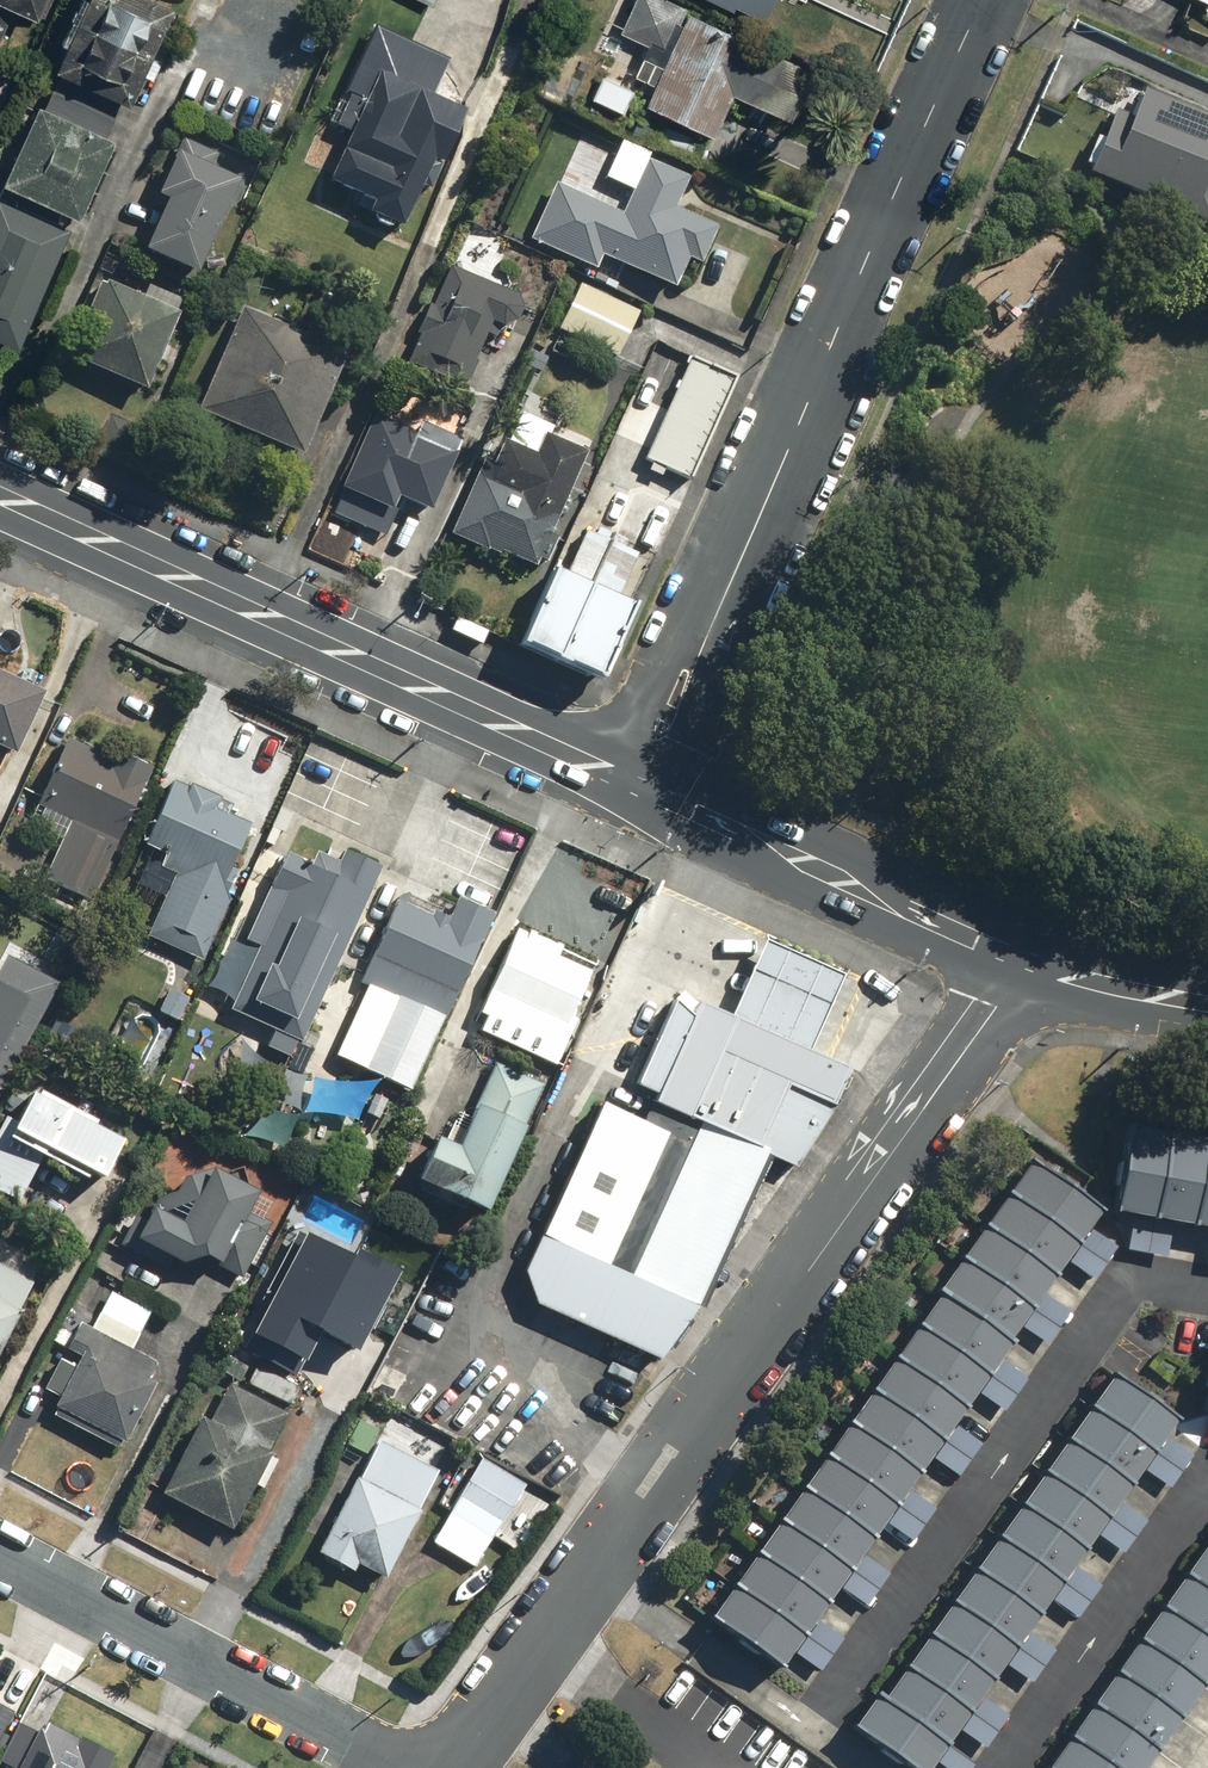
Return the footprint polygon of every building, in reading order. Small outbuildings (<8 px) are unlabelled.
[(12,8),(38,20),(47,0),(0,0),(0,33),(12,8)] [(161,0),(85,0),(76,20),(67,17),(56,42),(65,46),(54,73),(130,105),(142,75),(151,79),(168,37),(163,35),(176,6),(161,0)] [(662,0),(633,0),(618,31),(646,45),(632,76),(654,86),(646,102),(712,134),(731,93),(787,120),(811,71),(662,0)] [(759,23),(771,0),(713,0),(759,23)] [(450,59),(374,25),(343,93),(349,95),(334,128),(349,134),(326,183),(371,204),(365,216),(403,232),(422,189),(431,193),(441,171),(432,168),(434,164),(442,167),(467,113),(433,97),(450,59)] [(15,68),(0,62),(0,107),(15,68)] [(1143,90),(1133,113),(1118,106),(1087,176),(1207,229),(1207,227),(1207,118),(1143,90)] [(36,103),(0,181),(0,184),(76,218),(112,138),(36,103)] [(220,155),(184,139),(157,199),(165,203),(142,253),(197,277),(239,182),(213,171),(220,155)] [(602,255),(672,289),(687,259),(700,266),(718,229),(675,208),(689,178),(649,159),(628,203),(596,188),(590,200),(557,184),(530,239),(595,271),(602,255)] [(0,197),(0,341),(16,348),(71,229),(0,197)] [(418,336),(405,366),(466,391),(477,364),(475,363),(481,348),(493,353),(503,330),(506,331),(514,325),(521,310),(516,295),(451,268),(451,267),(435,305),(429,303),(415,335),(418,336)] [(93,311),(72,361),(146,393),(181,313),(107,281),(106,283),(101,281),(89,309),(93,311)] [(640,313),(582,283),(559,329),(617,358),(640,313)] [(302,459),(348,353),(244,308),(198,414),(302,459)] [(735,378),(690,357),(643,459),(688,480),(735,378)] [(373,413),(341,490),(394,512),(399,500),(432,513),(463,440),(420,422),(416,431),(373,413)] [(535,569),(588,451),(546,433),(537,453),(505,439),(494,463),(485,459),(451,537),(488,553),(488,552),(500,557),(501,554),(535,569)] [(573,530),(516,647),(596,686),(633,609),(616,601),(636,560),(573,530)] [(17,756),(46,695),(0,674),(0,748),(17,756)] [(111,761),(61,738),(30,803),(66,820),(38,879),(86,901),(148,768),(115,752),(111,761)] [(182,789),(164,781),(138,842),(161,852),(155,866),(170,873),(143,935),(197,958),(234,873),(224,869),(243,824),(209,810),(215,797),(184,784),(182,789)] [(318,870),(280,852),(264,886),(278,893),(270,910),(275,912),(264,934),(278,941),(244,1012),(290,1034),(315,980),(319,982),(373,867),(363,862),(371,845),(338,829),(318,870)] [(392,901),(354,984),(390,1000),(359,1068),(406,1089),(486,913),(451,898),(442,918),(429,912),(426,917),(392,901)] [(560,949),(510,928),(482,993),(499,1000),(483,1038),(551,1066),(572,1015),(567,1013),(586,970),(556,958),(560,949)] [(849,987),(760,944),(732,1017),(816,1053),(849,987)] [(57,981),(5,955),(0,964),(0,1091),(57,981)] [(597,1101),(523,1270),(532,1305),(656,1358),(696,1304),(762,1153),(793,1166),(835,1106),(852,1069),(816,1053),(732,1017),(695,1001),(692,1007),(670,998),(633,1085),(655,1094),(643,1121),(597,1101)] [(457,1146),(434,1136),(415,1178),(486,1210),(524,1126),(520,1124),(538,1084),(489,1062),(460,1126),(465,1128),(457,1146)] [(3,1115),(0,1121),(0,1193),(16,1201),(46,1145),(105,1176),(125,1139),(34,1091),(17,1122),(3,1115)] [(1109,1208),(1207,1226),(1207,1141),(1124,1126),(1109,1208)] [(1026,1162),(706,1615),(776,1664),(1096,1210),(1026,1162)] [(211,1168),(182,1178),(175,1190),(157,1194),(147,1213),(149,1214),(145,1220),(134,1214),(117,1244),(163,1269),(169,1257),(184,1265),(201,1258),(236,1277),(266,1223),(246,1213),(257,1192),(211,1168)] [(1132,1221),(1127,1250),(1167,1256),(1171,1228),(1132,1221)] [(1092,1231),(1070,1262),(1093,1278),(1115,1247),(1092,1231)] [(0,1263),(0,1349),(35,1280),(0,1263)] [(77,1322),(64,1348),(79,1355),(73,1366),(58,1358),(41,1389),(56,1397),(52,1405),(55,1407),(52,1413),(116,1446),(119,1440),(124,1442),(155,1380),(148,1377),(156,1362),(128,1347),(147,1310),(108,1290),(95,1315),(108,1322),(102,1335),(77,1322)] [(1046,1293),(1024,1325),(1047,1341),(1069,1310),(1046,1293)] [(1002,1361),(980,1392),(1004,1409),(1026,1377),(1002,1361)] [(851,1726),(912,1767),(927,1767),(1173,1417),(1109,1372),(881,1698),(874,1693),(851,1726)] [(283,1412),(227,1383),(207,1420),(199,1416),(159,1493),(228,1529),(269,1451),(264,1448),(283,1412)] [(957,1428),(935,1459),(959,1475),(981,1444),(957,1428)] [(375,1439),(356,1476),(352,1474),(313,1551),(351,1570),(353,1566),(381,1580),(417,1508),(412,1506),(432,1468),(375,1439)] [(1167,1439),(1145,1470),(1169,1487),(1191,1455),(1167,1439)] [(521,1485),(474,1459),(428,1542),(468,1565),(521,1485)] [(908,1490),(886,1521),(910,1538),(932,1506),(908,1490)] [(1121,1503),(1099,1535),(1122,1551),(1144,1519),(1121,1503)] [(1045,1767),(1139,1767),(1207,1670),(1207,1537),(1045,1767)] [(864,1555),(842,1587),(866,1603),(887,1571),(864,1555)] [(1077,1568),(1055,1600),(1079,1616),(1101,1584),(1077,1568)] [(818,1620),(797,1652),(820,1668),(842,1636),(818,1620)] [(1031,1632),(1009,1664),(1032,1680),(1054,1648),(1031,1632)] [(985,1697),(963,1729),(987,1745),(1009,1713),(985,1697)] [(0,1706),(0,1730),(10,1712),(0,1706)] [(39,1719),(33,1731),(14,1721),(0,1749),(0,1763),(9,1767),(104,1767),(112,1752),(78,1735),(76,1738),(39,1719)] [(941,1761),(952,1767),(971,1767),(975,1761),(951,1746),(941,1761)]
